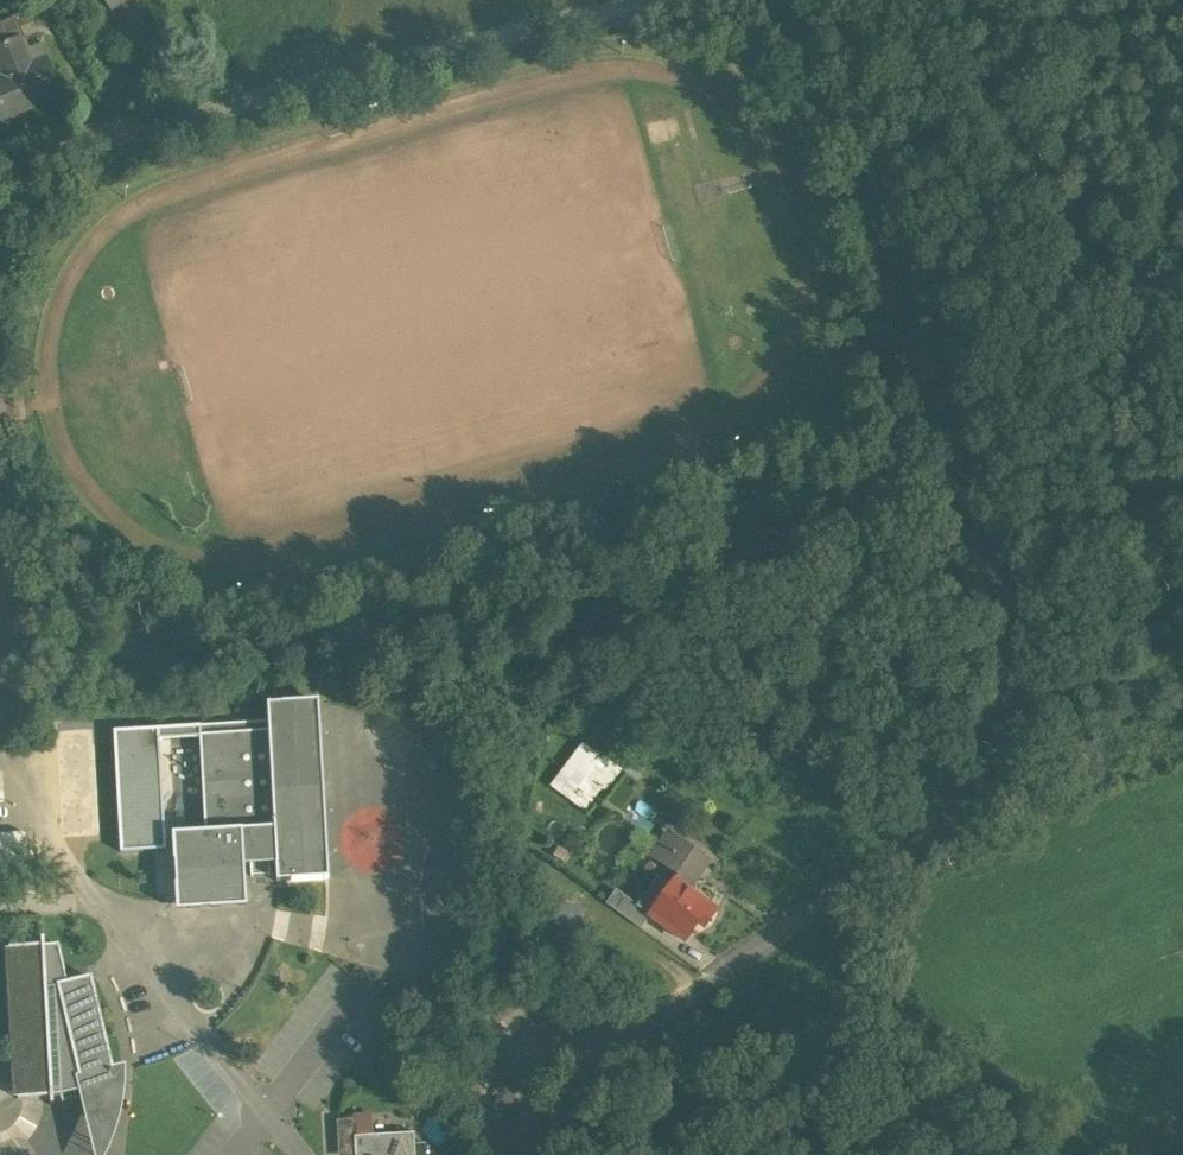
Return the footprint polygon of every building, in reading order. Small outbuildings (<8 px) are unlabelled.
[(111,13),(127,0),(101,0),(111,13)] [(0,24),(0,45),(19,37),(20,39),(24,37),(16,17),(0,24)] [(0,45),(0,119),(61,94),(47,59),(31,65),(20,39),(19,37),(0,45)] [(267,723),(200,727),(114,731),(121,853),(171,851),(175,912),(246,908),(243,866),(275,864),(276,883),(329,880),(320,703),(267,706),(267,723)] [(416,707),(403,722),(407,726),(405,729),(414,737),(416,734),(420,738),(434,722),(430,719),(433,716),(423,708),(420,711),(416,707)] [(582,739),(552,785),(592,811),(622,765),(582,739)] [(0,833),(0,863),(25,862),(23,831),(0,833)] [(694,853),(666,833),(650,855),(678,875),(694,853)] [(715,909),(674,880),(664,895),(650,915),(685,940),(697,922),(703,926),(715,909)] [(643,909),(642,910),(650,915),(664,895),(657,890),(643,909)] [(643,909),(630,900),(621,912),(641,926),(650,915),(642,910),(643,909)] [(41,946),(8,948),(17,1100),(50,1098),(50,1104),(53,1104),(52,1097),(60,1095),(62,1101),(75,1098),(74,1092),(79,1091),(82,1090),(88,1113),(91,1119),(96,1122),(102,1123),(108,1122),(113,1118),(116,1112),(118,1104),(119,1096),(120,1088),(121,1078),(121,1070),(113,1072),(112,1068),(91,977),(67,982),(58,945),(43,946),(43,939),(41,939),(41,946)] [(94,1154),(106,1154),(107,1152),(114,1136),(118,1123),(122,1107),(124,1092),(125,1077),(125,1065),(112,1068),(113,1072),(121,1070),(121,1078),(120,1088),(119,1096),(118,1104),(116,1112),(113,1118),(108,1122),(102,1123),(96,1122),(91,1119),(88,1113),(82,1090),(79,1091),(94,1154)] [(355,1118),(337,1119),(339,1150),(354,1149),(354,1136),(356,1136),(355,1118)] [(413,1133),(356,1136),(354,1136),(354,1149),(355,1154),(415,1154),(413,1133)]
